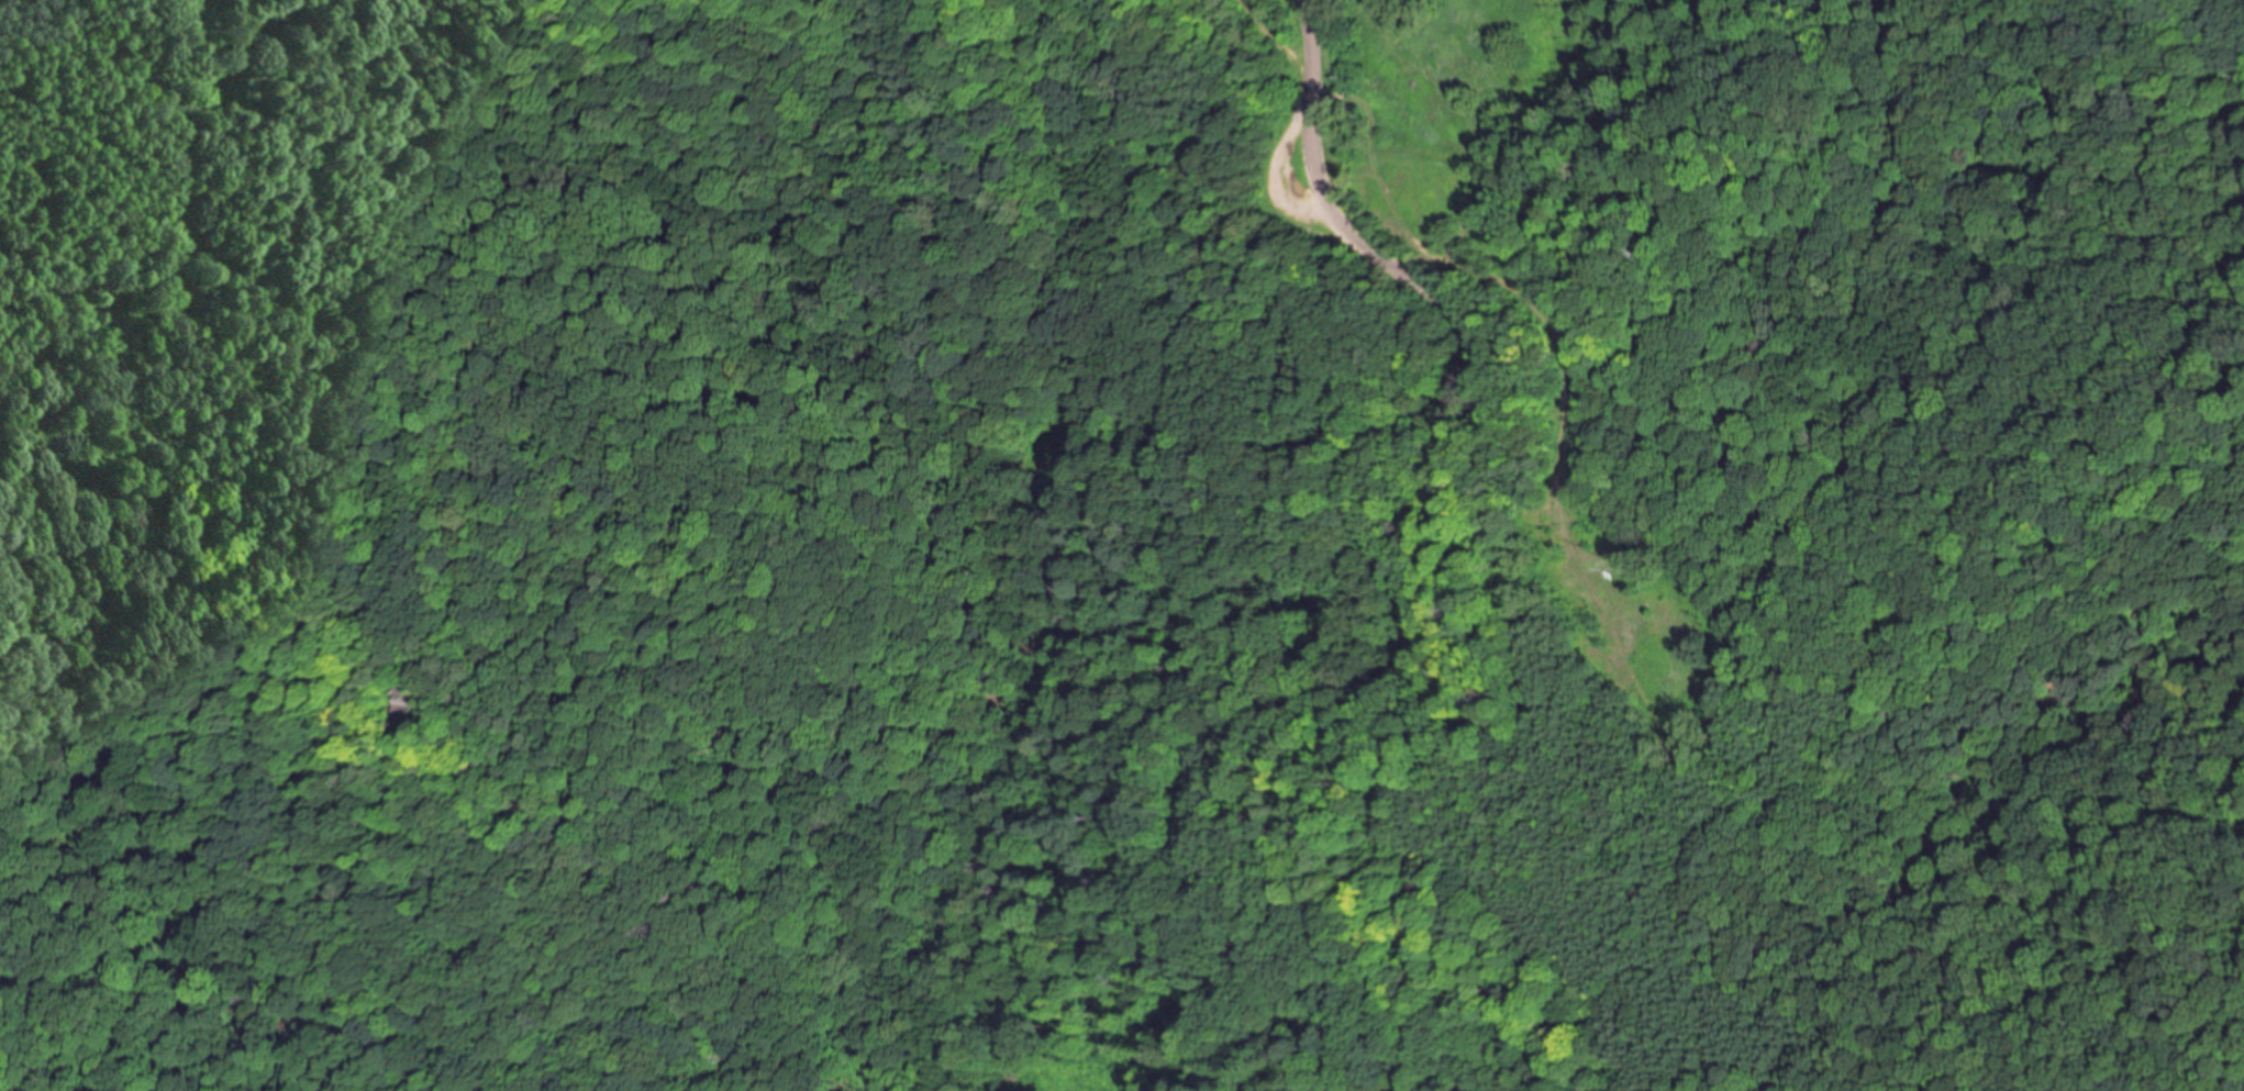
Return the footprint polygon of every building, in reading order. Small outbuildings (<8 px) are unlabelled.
[(429,711),(435,696),(411,687),(407,695),(413,697),(410,704),(429,711)]
